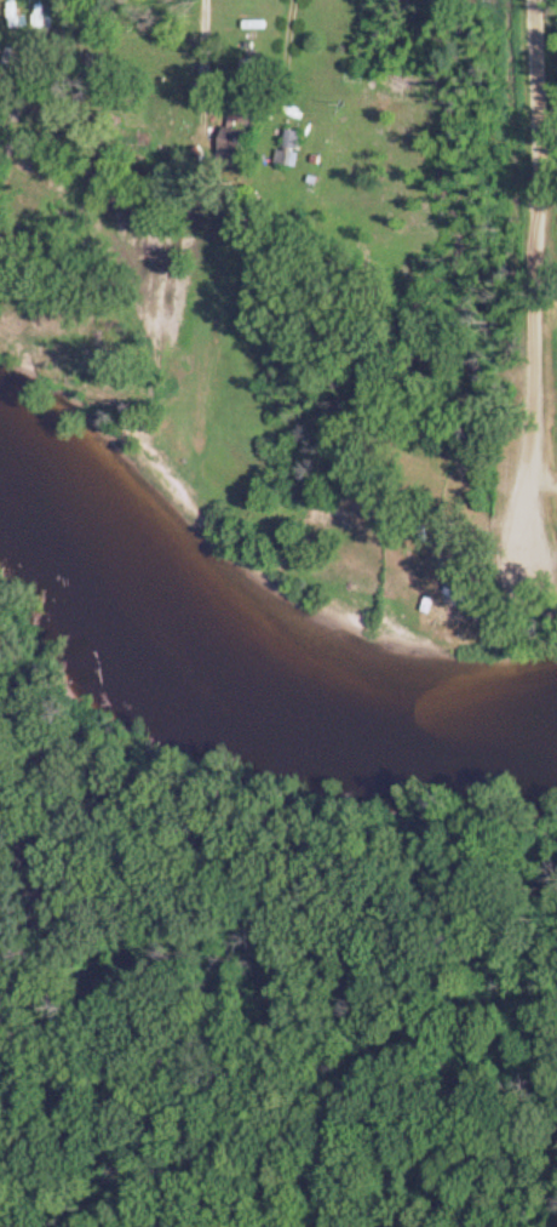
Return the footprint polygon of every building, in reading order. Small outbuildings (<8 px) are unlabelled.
[(234,122),(255,124),(258,90),(237,88),(234,122)] [(241,151),(241,137),(226,137),(225,151),(241,151)]
